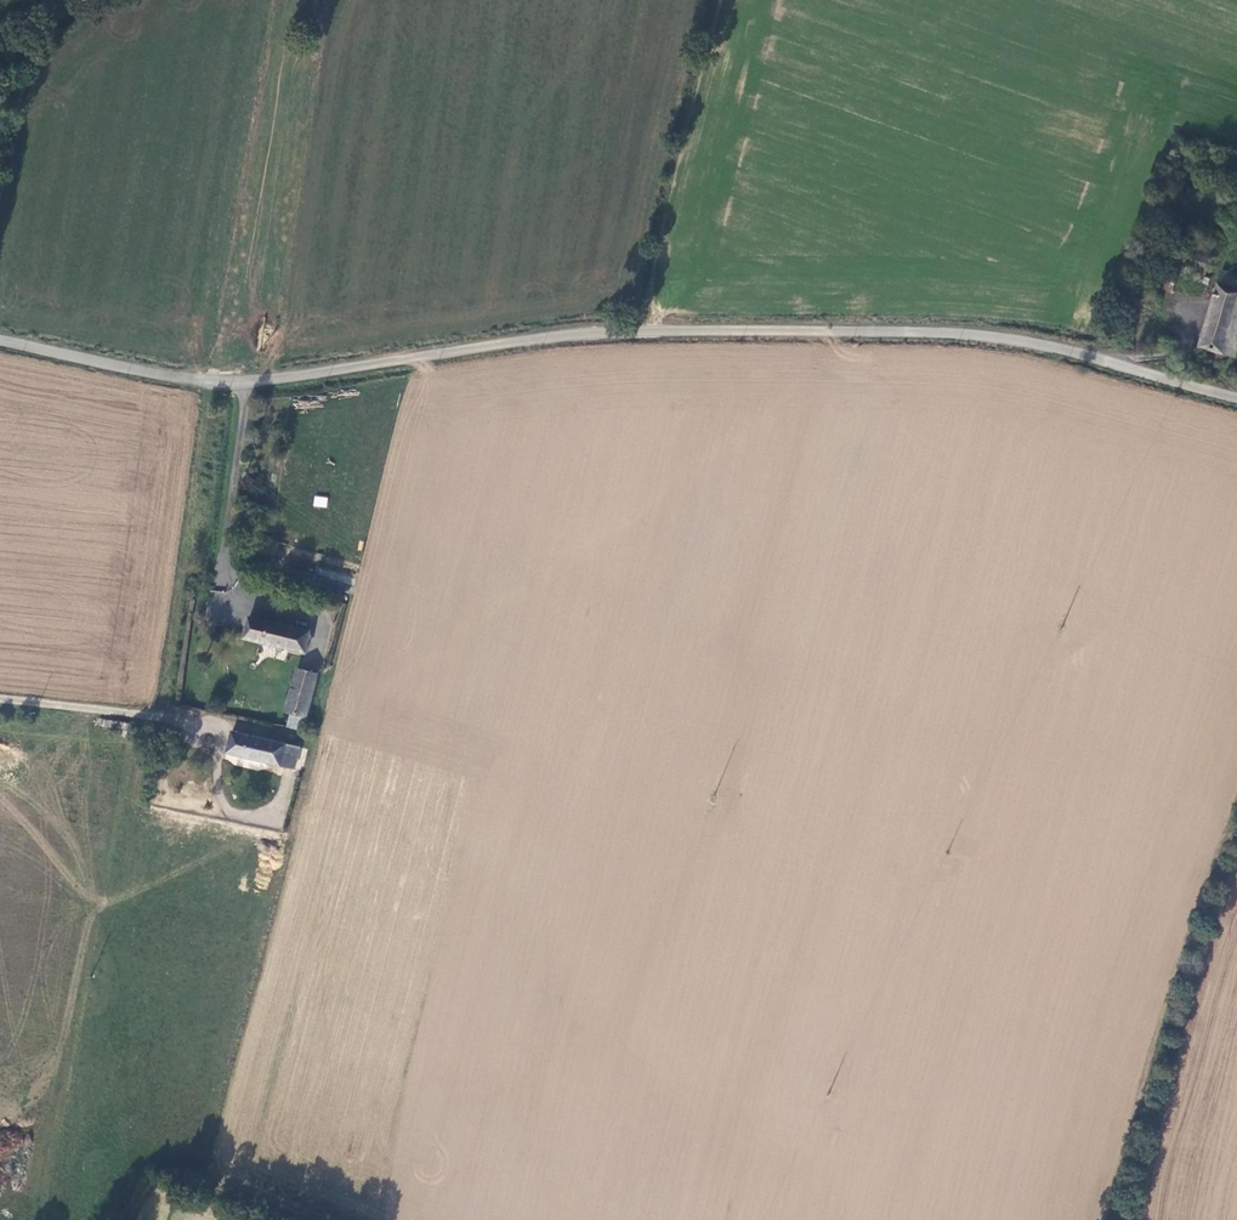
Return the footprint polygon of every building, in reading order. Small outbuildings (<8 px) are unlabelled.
[(1207,267),(1210,251),(1189,246),(1185,261),(1169,257),(1165,274),(1200,283),(1202,280),(1208,282),(1211,269),(1207,267)] [(1235,354),(1236,346),(1236,273),(1222,269),(1197,353),(1214,358),(1216,348),(1235,354)] [(313,507),(327,508),(327,497),(314,496),(313,507)] [(308,661),(313,643),(253,626),(247,644),(308,661)] [(301,726),(307,726),(318,684),(300,678),(288,722),(294,724),(292,726),(292,729),(294,731),(296,733),(299,733),(301,731),(302,728),(301,726)] [(283,774),(287,754),(270,750),(234,741),(229,760),(283,774)] [(287,754),(283,774),(296,777),(299,767),(301,758),(287,754)]
